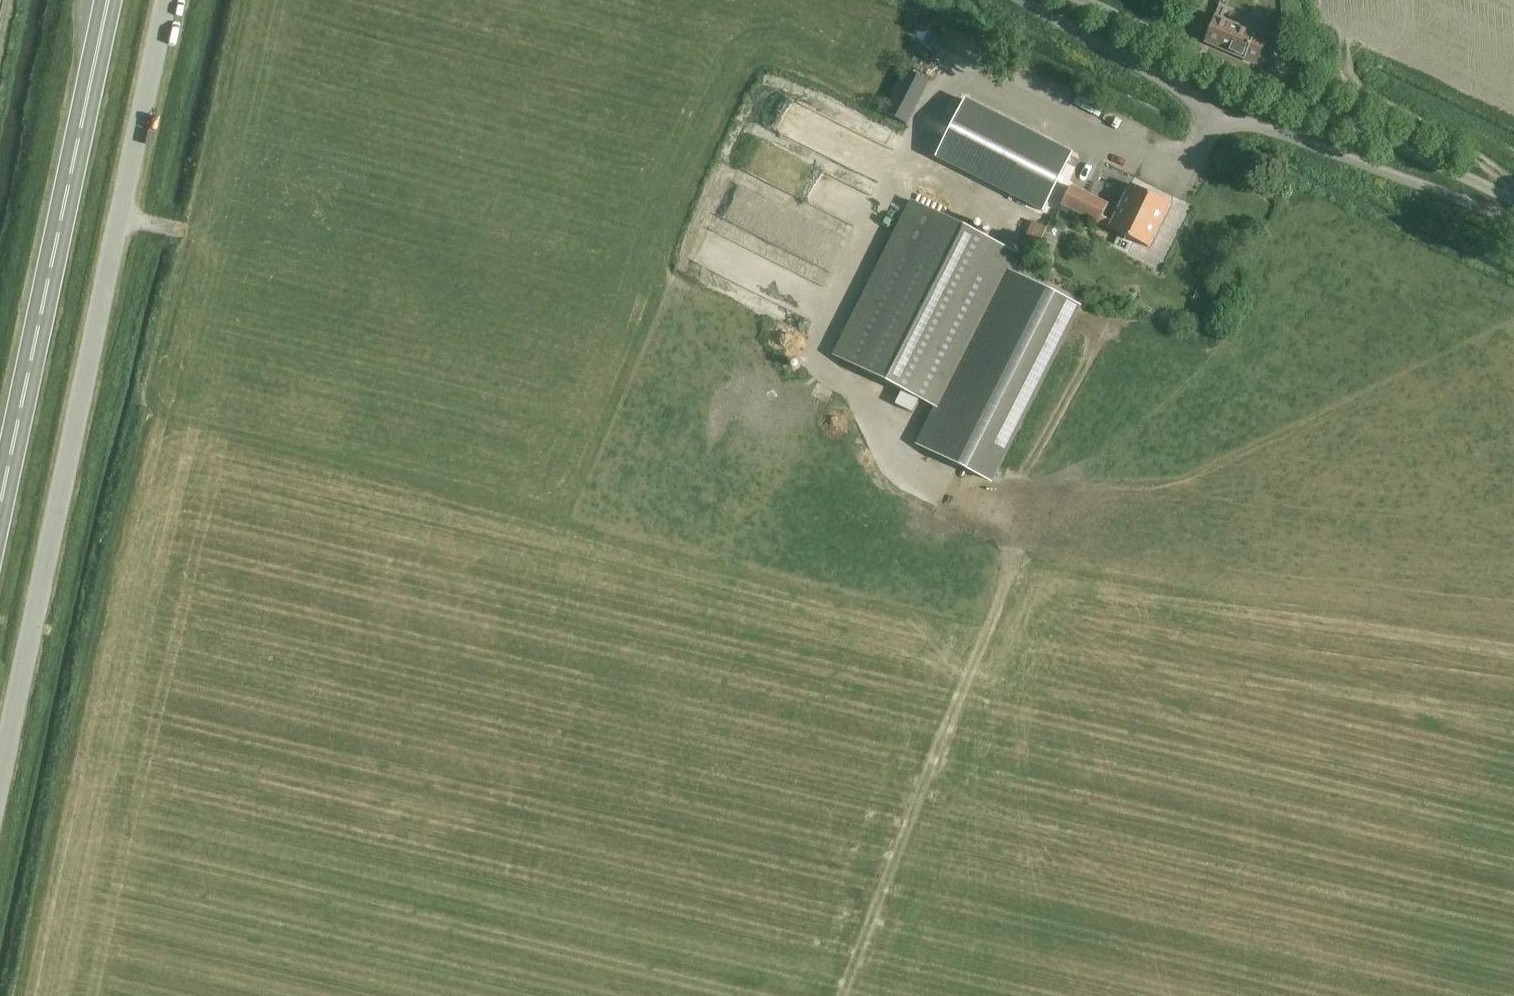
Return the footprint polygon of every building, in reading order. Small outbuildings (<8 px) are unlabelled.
[(1214,17),(1205,42),(1257,65),(1268,39),(1255,34),(1258,27),(1246,22),(1243,29),(1214,17)] [(910,126),(932,82),(908,70),(886,115),(910,126)] [(965,100),(936,157),(1043,212),(1072,154),(965,100)] [(766,135),(756,156),(765,160),(775,139),(766,135)] [(1148,246),(1169,203),(1133,185),(1112,228),(1148,246)] [(1062,209),(1072,214),(1099,227),(1110,204),(1074,186),(1062,209)] [(1078,306),(1007,270),(1016,253),(914,202),(835,357),(937,409),(918,446),(988,482),(1078,306)]
